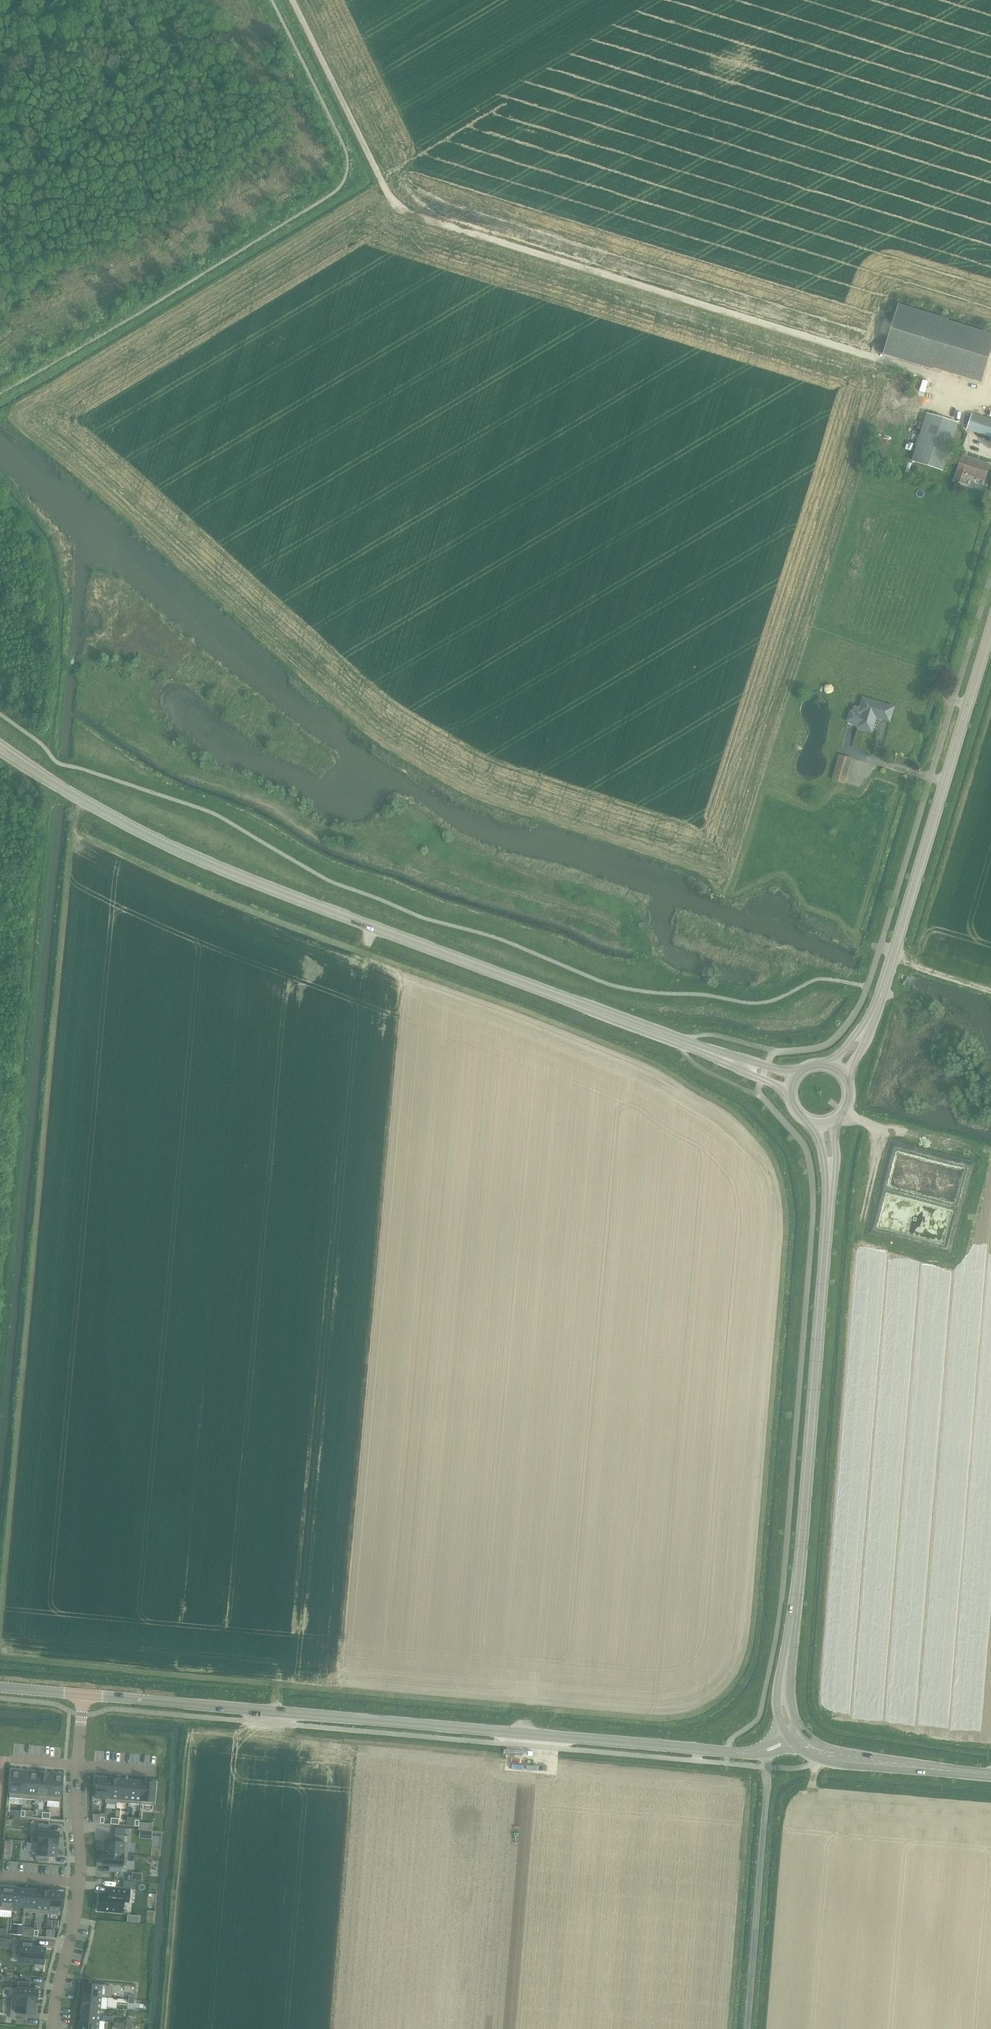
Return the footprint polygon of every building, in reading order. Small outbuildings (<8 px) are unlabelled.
[(923,366),(982,383),(990,353),(990,334),(899,306),(885,354),(923,366)] [(973,413),(967,429),(990,437),(990,420),(973,413)] [(942,470),(957,425),(926,415),(912,461),(942,470)] [(984,480),(989,464),(962,456),(955,480),(965,483),(968,475),(984,480)] [(853,726),(858,727),(871,731),(876,716),(889,720),(893,707),(863,698),(861,707),(854,705),(852,711),(851,711),(847,724),(853,726)] [(839,755),(832,779),(844,783),(846,777),(844,776),(847,764),(850,765),(851,759),(839,755)] [(12,1769),(9,1797),(22,1798),(25,1770),(12,1769)] [(25,1770),(22,1798),(35,1799),(37,1771),(25,1770)] [(37,1771),(35,1799),(48,1800),(50,1772),(37,1771)] [(50,1772),(48,1800),(60,1801),(63,1773),(50,1772)] [(96,1776),(94,1798),(106,1799),(108,1777),(96,1776)] [(106,1799),(105,1803),(116,1804),(117,1802),(119,1778),(108,1777),(106,1799)] [(119,1778),(117,1802),(128,1803),(130,1779),(119,1778)] [(130,1779),(128,1803),(140,1804),(142,1780),(141,1780),(130,1779)] [(142,1780),(140,1804),(152,1805),(153,1801),(154,1781),(142,1780)] [(37,1829),(36,1842),(57,1844),(59,1831),(47,1830),(48,1825),(47,1825),(39,1824),(38,1829),(37,1829)] [(104,1839),(102,1851),(127,1854),(128,1842),(125,1841),(124,1841),(123,1841),(124,1835),(115,1834),(114,1840),(104,1839)] [(33,1841),(31,1853),(35,1853),(36,1853),(35,1860),(47,1861),(48,1855),(49,1855),(56,1855),(57,1844),(36,1842),(33,1841)] [(102,1852),(101,1865),(109,1866),(108,1871),(120,1872),(121,1867),(122,1867),(125,1867),(126,1854),(123,1854),(102,1852)] [(142,1873),(131,1872),(131,1880),(141,1881),(142,1873)] [(135,1881),(123,1880),(122,1888),(130,1888),(134,1889),(135,1881)] [(0,1896),(0,1910),(11,1911),(12,1906),(13,1887),(1,1886),(0,1896)] [(98,1895),(96,1911),(122,1913),(123,1903),(124,1903),(125,1903),(126,1903),(128,1903),(128,1902),(129,1892),(129,1888),(122,1888),(108,1886),(107,1893),(98,1892),(98,1895)] [(13,1887),(12,1906),(23,1907),(24,1907),(25,1887),(13,1887)] [(24,1907),(23,1912),(35,1913),(37,1888),(25,1887),(24,1907)] [(37,1888),(35,1913),(48,1914),(49,1889),(37,1888)] [(49,1889),(48,1914),(60,1915),(62,1890),(49,1889)] [(140,1915),(127,1914),(126,1921),(139,1922),(140,1915)] [(13,1923),(12,1934),(21,1935),(22,1924),(13,1923)] [(0,1938),(0,1947),(12,1948),(13,1939),(0,1938)] [(19,1939),(17,1955),(34,1957),(33,1963),(44,1964),(46,1946),(33,1944),(34,1940),(19,1939)] [(12,1987),(11,1999),(35,2001),(36,1990),(29,1989),(30,1982),(18,1981),(17,1988),(12,1987)] [(83,1983),(82,1995),(100,1997),(105,1997),(106,1985),(83,1983)] [(82,1995),(81,2007),(99,2009),(105,2009),(106,1997),(105,1997),(100,1997),(82,1995)] [(11,1999),(9,2018),(24,2019),(24,2012),(34,2013),(35,2001),(11,1999)] [(81,2007),(80,2019),(98,2020),(99,2009),(81,2007)] [(79,2028),(97,2028),(98,2021),(98,2020),(80,2019),(79,2028)]
